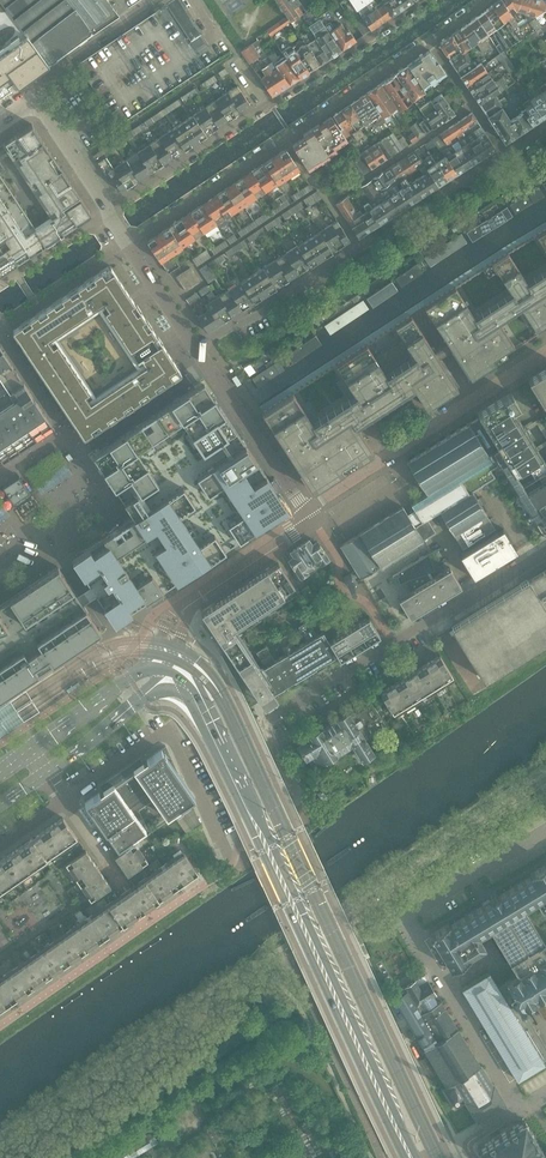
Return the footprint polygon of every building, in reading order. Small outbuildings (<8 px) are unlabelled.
[(5,6),(6,7),(14,18),(14,19),(14,20),(15,19),(23,30),(22,30),(23,32),(24,31),(32,42),(31,42),(32,43),(33,44),(34,43),(49,63),(48,64),(49,66),(50,65),(51,64),(63,55),(63,56),(66,53),(65,52),(74,46),(74,47),(80,42),(91,35),(93,34),(75,9),(68,0),(0,0),(5,6)] [(14,87),(16,90),(36,76),(49,66),(48,64),(49,63),(34,43),(33,44),(32,43),(31,42),(32,42),(24,31),(23,32),(22,30),(23,30),(15,19),(14,20),(14,19),(14,18),(6,7),(5,6),(0,0),(0,97),(14,87)] [(75,9),(93,34),(94,33),(118,16),(119,16),(107,0),(68,0),(75,9)] [(286,14),(287,16),(291,21),(295,18),(301,14),(312,6),(314,5),(311,0),(276,0),(286,14)] [(355,8),(368,0),(350,0),(355,8)] [(368,0),(355,8),(357,11),(361,8),(364,11),(360,14),(362,17),(371,30),(377,26),(379,24),(380,23),(382,22),(384,20),(385,20),(391,16),(383,4),(375,10),(368,0)] [(399,10),(401,9),(395,0),(390,0),(383,4),(391,16),(391,15),(393,14),(399,10)] [(401,9),(402,8),(401,8),(403,7),(410,3),(411,2),(412,1),(411,0),(395,0),(401,9)] [(505,22),(503,23),(518,42),(527,36),(521,29),(517,23),(518,22),(501,0),(500,0),(499,1),(494,4),(493,5),(505,22)] [(518,22),(524,18),(522,16),(519,17),(516,13),(519,0),(501,0),(518,22)] [(516,13),(519,17),(522,16),(524,18),(525,17),(526,18),(530,5),(527,4),(528,0),(519,0),(516,13)] [(526,18),(535,30),(541,25),(535,16),(541,9),(545,1),(541,0),(528,0),(527,4),(530,5),(526,18)] [(535,16),(541,25),(535,30),(532,33),(540,43),(545,38),(545,1),(541,9),(535,16)] [(492,6),(486,10),(498,27),(499,26),(503,23),(505,22),(493,5),(492,6)] [(162,6),(76,65),(79,69),(87,81),(98,96),(119,126),(204,68),(192,50),(191,49),(162,6)] [(312,6),(301,14),(309,26),(313,32),(316,38),(329,58),(340,50),(318,16),(312,6)] [(330,22),(334,19),(328,9),(318,16),(340,50),(341,50),(342,49),(356,40),(348,28),(346,30),(341,23),(338,25),(337,23),(332,26),(330,22)] [(495,37),(499,44),(498,44),(503,52),(513,46),(501,27),(500,28),(499,26),(498,27),(486,10),(478,16),(490,33),(492,31),(495,37)] [(287,16),(278,22),(282,28),(291,22),(291,21),(287,16)] [(488,34),(490,33),(478,16),(469,23),(489,49),(491,48),(485,39),(489,36),(488,34)] [(364,35),(363,34),(370,30),(370,31),(371,30),(362,17),(354,23),(363,35),(364,35)] [(278,22),(267,31),(270,36),(282,28),(278,22)] [(461,29),(459,30),(470,46),(470,47),(476,43),(480,49),(483,53),(489,49),(469,23),(461,29)] [(308,31),(306,32),(301,36),(303,39),(306,44),(320,64),(329,58),(316,38),(313,32),(309,26),(306,28),(308,31)] [(446,54),(446,55),(449,60),(470,46),(459,30),(459,31),(458,31),(459,31),(457,32),(456,32),(452,35),(459,46),(446,54)] [(450,36),(449,37),(439,44),(446,54),(459,46),(452,35),(450,36)] [(294,45),(295,45),(292,47),(295,51),(309,71),(320,64),(306,44),(303,39),(301,41),(300,40),(295,43),(296,44),(294,45)] [(258,40),(251,44),(252,45),(254,48),(260,44),(258,41),(258,40)] [(249,63),(259,56),(254,48),(252,45),(251,44),(241,51),(249,63)] [(495,46),(500,53),(495,57),(493,53),(486,57),(489,61),(483,65),(481,62),(461,76),(467,85),(508,58),(503,52),(498,44),(495,46)] [(470,47),(470,46),(449,60),(455,68),(470,57),(466,51),(470,47)] [(430,50),(417,59),(407,66),(424,90),(432,84),(434,87),(439,83),(437,81),(447,74),(437,60),(430,50)] [(285,57),(286,58),(299,77),(309,71),(295,51),(285,57)] [(274,52),(269,55),(277,67),(289,84),(299,77),(286,58),(284,59),(283,58),(280,60),(274,52)] [(289,84),(277,67),(269,55),(261,60),(264,64),(263,64),(281,89),(282,88),(289,84)] [(470,57),(455,68),(461,76),(481,62),(480,60),(478,58),(473,61),(470,57)] [(265,75),(260,79),(271,95),(272,95),(274,94),(279,91),(281,89),(263,64),(264,64),(261,60),(260,58),(251,64),(255,70),(259,67),(260,69),(261,68),(265,75)] [(513,68),(514,67),(508,58),(467,85),(474,94),(513,68)] [(414,100),(426,92),(424,90),(407,66),(395,74),(414,100)] [(225,68),(218,72),(221,77),(228,72),(225,68)] [(513,68),(474,94),(480,103),(494,93),(520,77),(518,75),(513,68)] [(406,106),(414,100),(395,74),(388,79),(406,106)] [(214,75),(200,85),(203,89),(217,80),(214,75)] [(526,91),(531,98),(530,99),(529,99),(521,104),(524,108),(521,110),(523,112),(532,125),(545,115),(545,79),(545,78),(526,91)] [(388,79),(381,84),(399,111),(406,106),(388,79)] [(392,116),(393,115),(399,111),(381,84),(373,89),(392,116)] [(237,86),(227,92),(241,112),(251,106),(237,86)] [(196,87),(182,96),(186,101),(200,92),(196,87)] [(385,122),(386,124),(390,122),(393,127),(399,123),(393,115),(392,116),(373,89),(366,94),(380,115),(385,122)] [(227,92),(210,104),(223,124),(241,112),(227,92)] [(480,103),(488,116),(497,110),(496,108),(501,104),(494,93),(480,103)] [(366,94),(358,99),(375,124),(377,127),(385,122),(380,115),(366,94)] [(442,94),(432,100),(445,119),(454,113),(450,107),(444,97),(442,94)] [(351,104),(350,105),(364,126),(367,130),(375,124),(358,99),(351,104)] [(532,125),(523,112),(521,110),(524,108),(521,104),(518,99),(504,108),(503,109),(510,120),(519,133),(532,125)] [(166,114),(180,104),(177,100),(163,109),(166,114)] [(445,119),(432,100),(419,109),(426,118),(433,128),(445,119)] [(210,104),(192,116),(206,136),(223,124),(210,104)] [(496,108),(497,110),(488,116),(505,142),(519,133),(510,120),(503,109),(504,108),(501,104),(496,108)] [(334,116),(342,128),(340,129),(346,138),(350,135),(354,141),(364,135),(359,129),(364,126),(350,105),(342,110),(333,116),(334,116)] [(158,112),(144,122),(147,126),(161,117),(158,112)] [(476,129),(481,126),(472,113),(464,118),(473,131),(476,129)] [(192,116),(172,129),(186,149),(206,136),(192,116)] [(342,128),(334,116),(332,118),(331,117),(323,123),(324,124),(320,126),(319,124),(303,135),(305,137),(293,146),(309,170),(317,164),(321,162),(337,152),(335,149),(348,141),(346,138),(340,129),(342,128)] [(433,128),(426,118),(419,123),(425,133),(433,128)] [(464,118),(456,123),(465,137),(465,136),(473,131),(464,118)] [(417,121),(409,126),(414,132),(418,138),(425,133),(419,123),(417,121)] [(456,123),(448,128),(457,142),(457,141),(465,137),(456,123)] [(92,215),(32,124),(0,145),(0,273),(1,274),(92,215)] [(141,124),(127,133),(130,138),(144,129),(141,124)] [(448,128),(440,134),(449,147),(450,146),(457,142),(448,128)] [(172,129),(154,141),(168,161),(186,149),(172,129)] [(480,135),(476,129),(473,131),(488,154),(496,149),(485,132),(480,135)] [(465,136),(480,159),(488,154),(473,131),(465,136)] [(418,138),(414,132),(408,137),(412,143),(418,138)] [(403,148),(393,133),(386,137),(396,153),(403,148)] [(440,134),(432,139),(435,143),(441,152),(442,151),(447,148),(449,147),(440,134)] [(118,150),(127,143),(122,136),(113,143),(118,150)] [(465,137),(457,141),(472,164),(480,159),(465,136),(465,137)] [(385,138),(376,144),(378,146),(387,159),(395,153),(385,138)] [(432,139),(424,145),(427,149),(435,143),(432,139)] [(154,141),(136,153),(140,158),(150,173),(168,161),(154,141)] [(454,152),(453,152),(464,169),(472,164),(457,141),(457,142),(450,146),(454,152)] [(111,144),(93,156),(112,185),(115,183),(121,192),(140,180),(129,164),(126,160),(114,168),(105,155),(114,148),(111,144)] [(378,146),(370,151),(379,164),(387,159),(378,146)] [(447,148),(442,151),(445,156),(446,157),(456,174),(464,169),(453,152),(450,154),(447,148)] [(286,149),(265,163),(279,183),(299,169),(286,149)] [(370,151),(362,156),(371,169),(379,164),(370,151)] [(422,162),(418,156),(415,151),(406,157),(416,171),(420,169),(424,166),(422,162)] [(348,155),(340,161),(348,171),(356,165),(348,155)] [(362,156),(354,161),(363,174),(371,169),(362,156)] [(446,157),(445,156),(436,163),(447,180),(456,174),(446,157)] [(406,157),(398,162),(408,176),(414,172),(416,171),(406,157)] [(140,158),(129,164),(140,180),(150,173),(140,158)] [(427,158),(422,162),(424,166),(438,186),(447,180),(436,163),(432,165),(427,158)] [(398,162),(390,167),(400,182),(401,182),(405,179),(408,176),(398,162)] [(265,163),(248,174),(261,195),(279,183),(265,163)] [(423,174),(418,177),(428,192),(438,186),(424,166),(420,169),(423,174)] [(390,167),(382,173),(392,187),(395,184),(396,185),(400,182),(390,167)] [(408,176),(405,179),(418,199),(428,192),(418,177),(418,178),(414,172),(408,176)] [(384,194),(383,193),(385,191),(392,187),(382,173),(374,178),(371,181),(380,195),(381,194),(382,196),(384,194)] [(248,174),(230,186),(244,206),(261,195),(248,174)] [(404,187),(399,190),(408,205),(418,199),(405,179),(401,182),(404,187)] [(371,181),(361,187),(361,188),(366,195),(371,203),(376,200),(382,196),(381,194),(380,195),(371,181)] [(309,184),(291,196),(295,201),(312,189),(309,184)] [(392,187),(385,191),(388,195),(387,196),(398,212),(408,205),(399,190),(396,185),(395,184),(392,187)] [(230,186),(212,198),(226,218),(244,206),(230,186)] [(538,186),(511,203),(516,212),(543,194),(538,186)] [(317,191),(303,200),(308,207),(321,198),(317,191)] [(382,196),(376,200),(388,218),(398,212),(387,196),(388,195),(385,191),(383,193),(384,194),(382,196)] [(346,197),(336,203),(342,212),(352,205),(346,197)] [(212,198),(203,204),(217,224),(226,218),(212,198)] [(287,200),(273,209),(276,214),(290,204),(287,200)] [(368,203),(363,206),(367,211),(369,210),(379,224),(388,218),(376,200),(371,203),(369,204),(368,203)] [(300,202),(282,214),(285,219),(303,207),(300,202)] [(203,204),(186,216),(200,236),(217,224),(203,204)] [(352,205),(342,212),(347,220),(357,213),(352,205)] [(505,206),(464,232),(470,243),(512,216),(505,206)] [(363,214),(366,219),(352,228),(358,237),(379,224),(369,210),(367,211),(363,214)] [(269,211),(255,220),(258,225),(272,216),(269,211)] [(366,219),(363,214),(362,215),(360,211),(357,213),(347,220),(352,228),(366,219)] [(186,216),(169,227),(182,248),(200,236),(186,216)] [(278,216),(264,226),(267,230),(281,221),(278,216)] [(337,221),(318,233),(331,253),(350,241),(337,221)] [(252,223),(238,232),(241,237),(255,227),(252,223)] [(169,227),(147,242),(168,273),(187,261),(183,257),(176,261),(172,254),(182,248),(169,227)] [(261,228),(247,237),(250,242),(264,233),(261,228)] [(536,235),(545,250),(545,229),(536,235)] [(318,233),(299,245),(313,265),(331,253),(318,233)] [(461,234),(424,259),(431,269),(467,245),(461,234)] [(234,235),(227,239),(230,244),(237,239),(234,235)] [(244,239),(225,252),(228,256),(247,244),(244,239)] [(225,241),(211,250),(214,255),(228,245),(225,241)] [(299,245),(281,257),(294,277),(313,265),(299,245)] [(206,250),(192,259),(197,266),(211,257),(206,250)] [(424,307),(447,342),(451,349),(470,378),(512,350),(495,325),(497,324),(500,322),(519,310),(535,335),(545,328),(545,272),(528,284),(508,253),(507,251),(491,262),(492,263),(512,294),(488,310),(486,311),(475,318),(455,287),(424,307)] [(222,254),(208,263),(211,268),(225,259),(222,254)] [(281,257),(262,269),(275,289),(294,277),(281,257)] [(421,261),(396,278),(401,286),(426,269),(421,261)] [(208,283),(215,278),(206,264),(199,269),(208,283)] [(110,265),(12,330),(71,419),(84,438),(181,373),(172,359),(159,340),(142,314),(130,296),(110,265)] [(190,267),(176,277),(186,291),(200,282),(190,267)] [(262,269),(243,280),(256,301),(275,289),(262,269)] [(243,280),(225,293),(238,313),(256,301),(243,280)] [(391,281),(366,298),(372,306),(397,289),(391,281)] [(207,285),(198,291),(201,295),(210,290),(207,285)] [(196,292),(186,299),(189,304),(200,297),(196,292)] [(225,293),(206,304),(209,309),(219,325),(238,313),(225,293)] [(362,301),(319,331),(324,338),(367,308),(362,301)] [(209,309),(198,317),(208,332),(219,325),(209,309)] [(291,393),(261,412),(313,491),(357,462),(358,463),(374,452),(373,451),(369,444),(359,430),(416,393),(425,408),(454,388),(455,388),(436,358),(432,351),(409,317),(395,326),(405,341),(374,360),(365,346),(351,354),(351,353),(335,364),(336,365),(337,367),(356,396),(312,425),(293,395),(291,393)] [(314,334),(283,356),(288,363),(319,341),(314,334)] [(432,351),(436,358),(451,349),(447,342),(432,351)] [(55,430),(0,348),(0,466),(55,430)] [(278,360),(252,379),(258,388),(285,370),(278,360)] [(528,380),(529,381),(535,391),(534,391),(535,393),(536,393),(541,401),(540,401),(541,402),(542,402),(545,409),(545,369),(528,380)] [(72,558),(114,622),(278,513),(277,512),(280,498),(281,497),(209,390),(207,391),(195,389),(194,387),(93,455),(94,456),(123,500),(134,517),(72,558)] [(498,465),(500,468),(501,466),(536,523),(543,534),(541,536),(545,533),(545,464),(541,456),(542,456),(541,454),(540,455),(535,446),(536,446),(535,445),(534,445),(529,437),(530,436),(529,435),(528,435),(523,427),(524,427),(523,425),(523,426),(517,417),(518,417),(517,416),(511,408),(518,404),(511,393),(504,397),(504,396),(477,413),(479,417),(480,416),(500,447),(491,453),(498,465)] [(372,526),(370,527),(371,527),(362,533),(362,532),(360,534),(347,542),(342,545),(340,546),(341,546),(340,546),(341,546),(340,547),(341,548),(347,557),(346,557),(347,558),(348,558),(353,567),(354,569),(354,568),(357,573),(353,576),(352,573),(343,578),(349,586),(357,581),(355,579),(359,576),(360,577),(359,578),(360,579),(361,579),(362,579),(363,578),(362,578),(380,567),(381,567),(383,566),(382,566),(391,560),(391,561),(393,560),(393,559),(401,554),(402,554),(403,553),(411,547),(412,548),(413,547),(421,541),(422,542),(424,540),(423,539),(435,532),(428,520),(440,512),(454,535),(454,534),(463,548),(495,528),(491,523),(495,520),(493,517),(489,519),(486,514),(487,514),(482,506),(486,504),(481,497),(477,499),(472,491),(482,485),(493,478),(495,477),(490,470),(498,465),(491,453),(500,447),(480,416),(479,417),(469,423),(467,424),(459,430),(459,429),(457,430),(457,431),(449,436),(448,435),(447,436),(447,437),(439,442),(438,442),(437,443),(429,448),(428,448),(427,449),(418,455),(418,454),(417,455),(417,456),(408,461),(407,462),(406,462),(407,464),(408,464),(413,472),(414,474),(420,482),(419,482),(420,484),(426,492),(425,493),(426,493),(423,495),(422,493),(418,495),(415,497),(414,497),(413,497),(412,497),(411,497),(411,498),(410,499),(411,500),(411,501),(410,501),(407,505),(403,507),(401,508),(392,514),(392,513),(390,514),(391,515),(382,520),(380,521),(381,521),(372,526)] [(61,464),(33,483),(41,495),(69,477),(61,464)] [(19,476),(2,487),(8,496),(10,497),(13,503),(30,492),(26,487),(19,476)] [(465,552),(459,556),(473,578),(507,558),(517,551),(504,530),(503,529),(501,530),(501,529),(464,552),(465,552)] [(322,550),(317,542),(315,543),(313,541),(310,543),(308,540),(300,546),(313,567),(321,562),(322,563),(328,559),(322,550)] [(291,551),(293,554),(290,556),(292,559),(289,560),(294,568),(295,568),(301,577),(307,573),(306,571),(313,567),(300,546),(291,551)] [(432,572),(435,570),(429,553),(392,575),(394,583),(394,585),(399,583),(400,584),(407,581),(411,591),(435,576),(432,572)] [(215,602),(201,612),(203,614),(209,624),(208,631),(235,677),(252,706),(256,704),(260,701),(264,706),(277,697),(274,692),(259,670),(254,663),(251,657),(238,637),(300,596),(294,587),(279,564),(277,561),(266,569),(266,568),(215,602)] [(58,567),(0,605),(0,699),(8,694),(46,668),(54,662),(47,652),(90,616),(58,567)] [(411,591),(398,599),(409,617),(461,586),(450,568),(435,576),(411,591)] [(528,582),(527,581),(452,628),(485,680),(545,642),(545,571),(528,582)] [(308,586),(301,590),(309,603),(316,599),(308,586)] [(47,652),(54,662),(101,631),(90,616),(47,652)] [(368,617),(355,625),(366,644),(380,636),(368,617)] [(308,621),(303,624),(308,631),(312,638),(326,661),(336,654),(329,641),(323,632),(322,632),(320,633),(317,635),(312,628),(308,621)] [(303,624),(298,627),(303,634),(307,641),(302,644),(316,667),(326,661),(312,638),(308,631),(303,624)] [(355,625),(342,633),(353,652),(366,644),(355,625)] [(342,633),(329,641),(336,654),(340,660),(353,652),(342,633)] [(287,634),(282,636),(287,644),(291,651),(305,673),(316,667),(302,644),(296,648),(291,641),(287,634)] [(282,636),(277,639),(282,647),(286,654),(281,657),(294,680),(305,673),(291,651),(287,644),(282,636)] [(266,646),(261,649),(266,657),(270,664),(284,686),(294,680),(281,657),(275,661),(270,654),(266,646)] [(260,670),(259,670),(274,692),(284,686),(270,664),(266,657),(261,649),(256,652),(261,660),(265,667),(260,670)] [(440,656),(380,693),(383,697),(392,713),(393,714),(452,677),(440,656)] [(349,712),(337,720),(322,730),(321,729),(310,736),(311,737),(298,745),(307,758),(313,768),(318,765),(326,761),(353,744),(362,759),(374,752),(365,739),(366,739),(365,737),(377,729),(378,731),(384,728),(383,726),(385,724),(382,719),(392,713),(383,697),(372,704),(370,700),(349,713),(349,712)] [(119,849),(117,850),(118,851),(147,831),(134,813),(139,810),(155,798),(171,814),(184,806),(190,801),(195,797),(178,774),(166,746),(143,762),(141,758),(120,772),(100,786),(103,790),(84,802),(89,810),(91,809),(119,849)] [(328,787),(318,794),(323,800),(333,794),(328,787)] [(2,890),(11,884),(20,877),(29,871),(38,865),(49,857),(59,850),(68,844),(77,838),(63,817),(54,824),(45,830),(36,837),(24,845),(15,851),(6,857),(0,861),(0,891),(2,890)] [(78,840),(51,859),(55,865),(83,846),(78,840)] [(115,857),(121,866),(141,852),(135,843),(120,853),(115,857)] [(92,860),(86,850),(66,864),(72,874),(78,883),(99,869),(92,860)] [(148,862),(141,852),(121,866),(128,876),(148,862)] [(1,1010),(11,1003),(22,995),(31,989),(40,983),(49,977),(58,970),(67,964),(76,958),(85,952),(139,914),(143,911),(198,873),(184,853),(175,859),(165,866),(154,874),(129,891),(126,894),(119,898),(110,904),(101,911),(91,918),(80,925),(71,932),(62,938),(53,944),(44,950),(35,957),(26,963),(17,969),(8,975),(0,981),(0,1011),(1,1010)] [(157,859),(130,878),(134,885),(162,866),(157,859)] [(490,896),(491,901),(490,901),(487,903),(450,925),(449,923),(430,935),(451,969),(470,958),(469,957),(485,947),(479,937),(490,930),(517,974),(498,986),(489,972),(462,989),(517,1080),(544,1063),(545,1062),(545,1047),(524,1012),(524,1011),(525,1009),(524,1008),(545,994),(545,945),(524,909),(536,902),(542,913),(545,910),(545,864),(530,874),(531,876),(499,896),(495,894),(490,896)] [(270,902),(272,905),(324,869),(324,868),(323,865),(322,865),(270,900),(270,902)] [(105,878),(99,869),(78,883),(85,892),(105,878)] [(105,878),(85,892),(91,901),(111,887),(105,878)] [(113,890),(85,909),(90,915),(117,896),(113,890)] [(455,1082),(468,1103),(467,1103),(478,1122),(505,1105),(494,1087),(493,1087),(480,1066),(481,1066),(475,1057),(476,1056),(464,1038),(459,1030),(458,1028),(441,1001),(440,1001),(436,995),(430,984),(429,984),(428,982),(419,987),(415,981),(405,987),(406,990),(393,998),(424,1049),(429,1059),(440,1078),(441,1078),(446,1087),(455,1082)] [(544,1005),(542,1002),(535,1007),(540,1016),(545,1012),(545,1008),(544,1005)] [(410,1029),(406,1031),(411,1040),(415,1038),(410,1029)] [(425,1057),(421,1060),(431,1076),(435,1073),(425,1057)] [(478,1147),(484,1157),(545,1157),(545,1151),(544,1152),(524,1119),(478,1147)] [(123,1149),(124,1150),(113,1157),(113,1156),(114,1155),(113,1153),(112,1154),(111,1154),(104,1157),(132,1157),(137,1155),(134,1149),(153,1138),(151,1133),(123,1149)]
